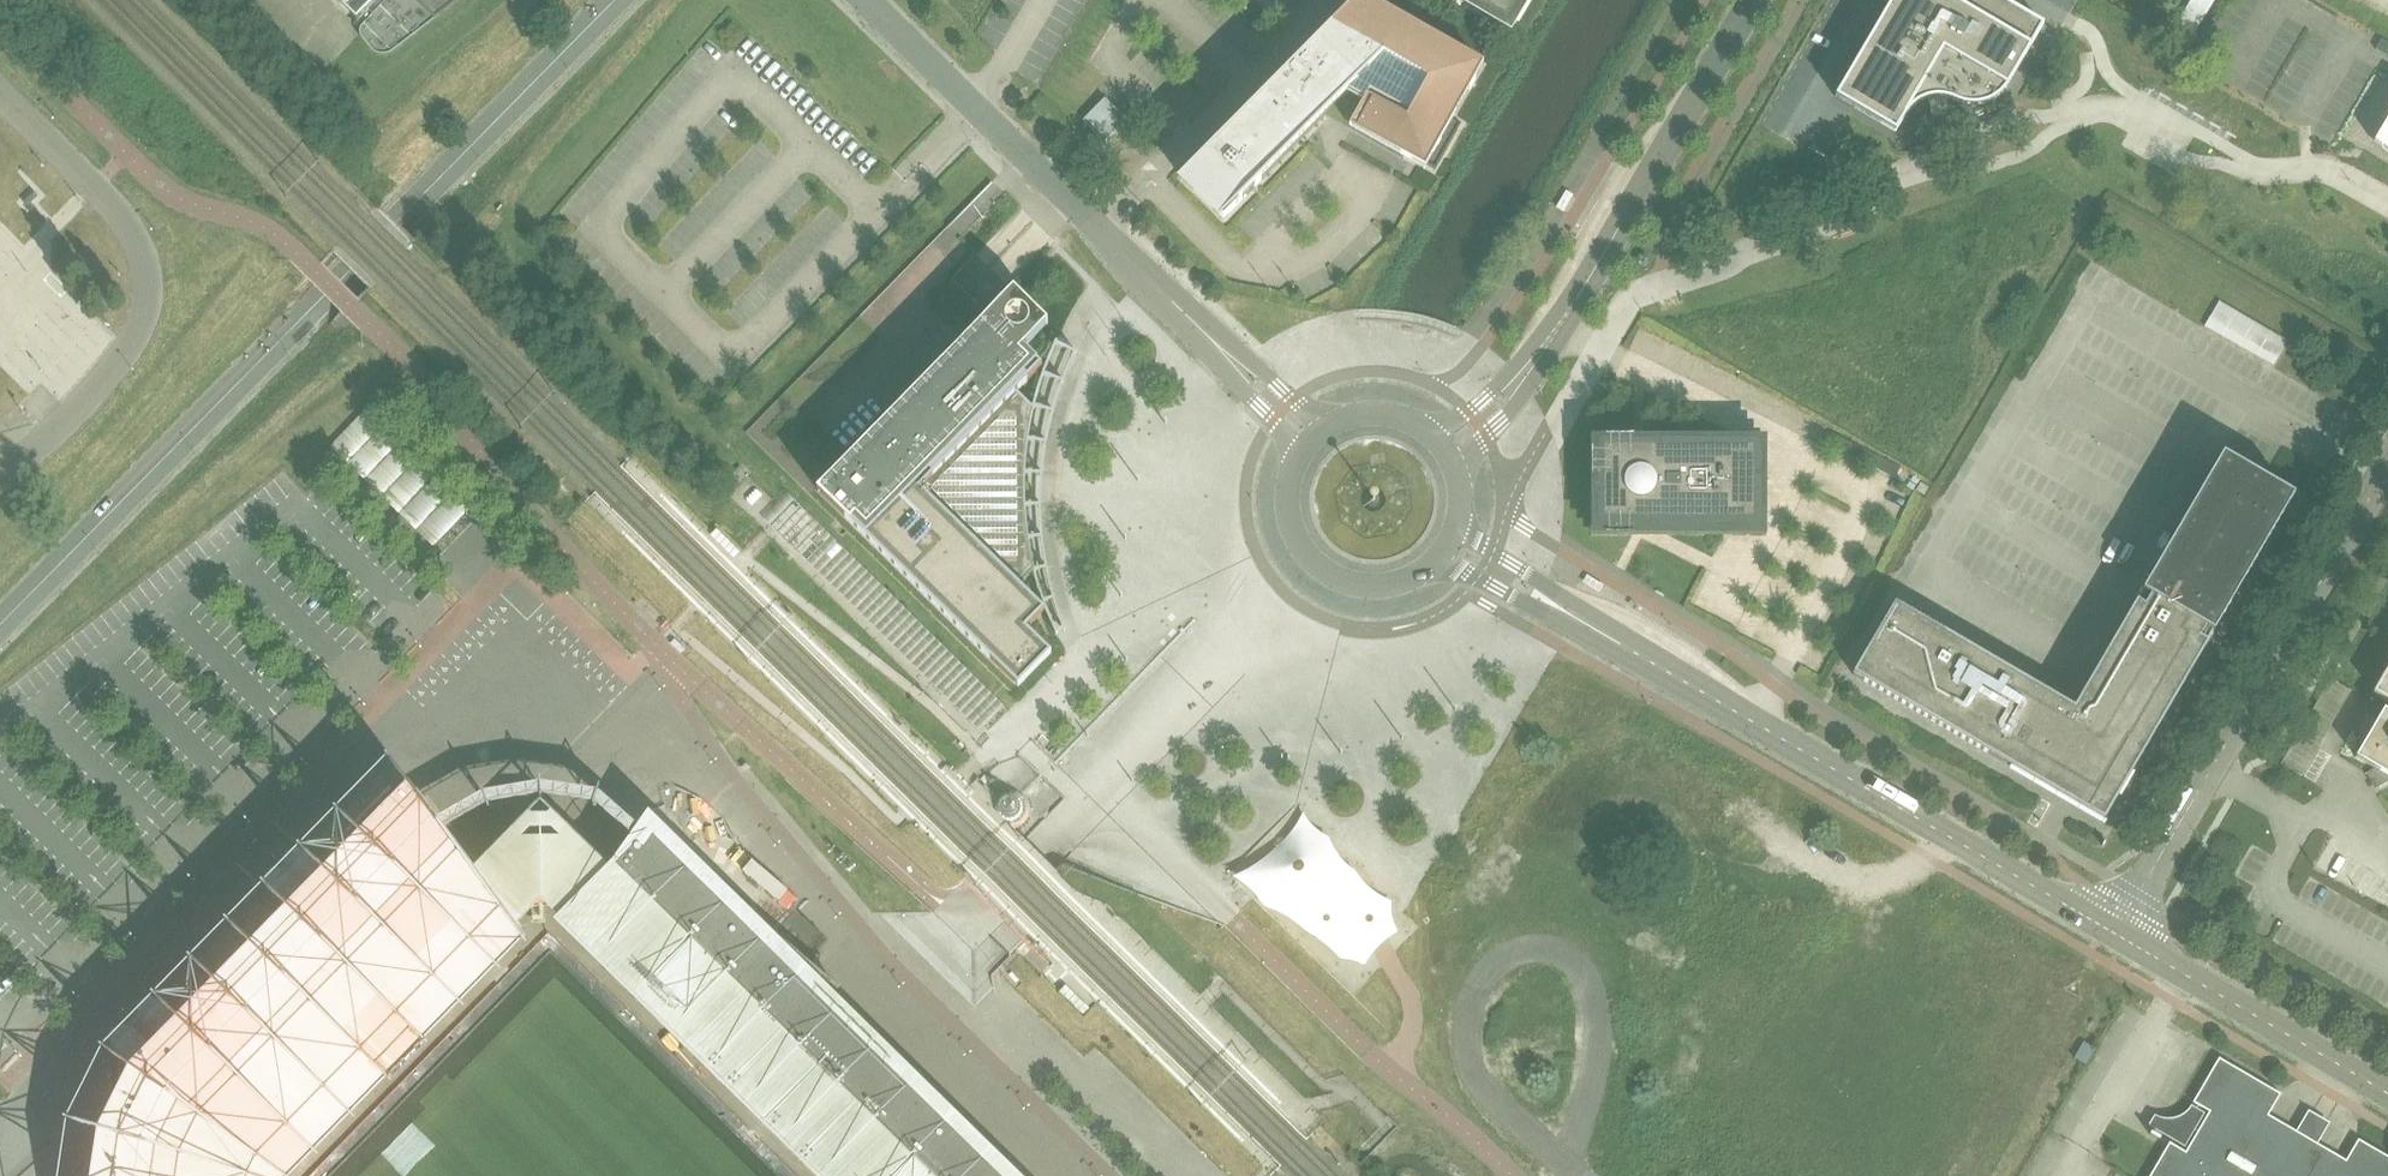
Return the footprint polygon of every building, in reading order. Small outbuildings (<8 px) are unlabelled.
[(360,30),(360,33),(360,35),(360,38),(361,41),(362,43),(364,45),(365,47),(367,49),(369,51),(372,52),(374,53),(377,54),(379,55),(382,55),(385,55),(387,54),(390,53),(392,52),(395,51),(460,0),(336,0),(358,21),(359,20),(363,24),(360,30)] [(1322,35),(1274,84),(1236,123),(1182,178),(1223,219),(1231,211),(1330,110),(1352,122),(1423,162),(1435,169),(1461,123),(1453,119),(1483,66),(1467,57),(1445,44),(1448,39),(1432,30),(1429,35),(1366,0),(1357,0),(1322,35)] [(1492,14),(1508,24),(1522,0),(1468,0),(1492,14)] [(1971,105),(1975,105),(1979,104),(1983,104),(1987,102),(1991,101),(1995,99),(1998,96),(2001,93),(2006,87),(2030,46),(2043,24),(2002,0),(1892,0),(1835,97),(1895,132),(1906,113),(1909,110),(1914,105),(1917,103),(1921,101),(1924,99),(1932,97),(1936,97),(1939,97),(1947,98),(1951,99),(1958,102),(1957,106),(1970,109),(1971,105)] [(1105,141),(1116,130),(1094,108),(1083,120),(1105,141)] [(2373,141),(2387,153),(2387,116),(2373,141)] [(23,201),(27,206),(38,196),(34,191),(23,201)] [(1014,290),(1013,291),(812,497),(835,520),(831,524),(842,535),(847,531),(1012,693),(1051,653),(1027,629),(1045,610),(1019,585),(1033,571),(1034,573),(1036,572),(1034,565),(1031,552),(1029,538),(1027,524),(1026,510),(1025,496),(1026,495),(1028,495),(1029,493),(1031,491),(1031,489),(1031,487),(1030,485),(1029,484),(1028,482),(1026,482),(1025,481),(1025,477),(1026,460),(1028,446),(1030,432),(1032,418),(1035,404),(1033,404),(1033,406),(1017,391),(1042,366),(1023,348),(1048,323),(1014,290)] [(1760,449),(1760,447),(1759,444),(1758,443),(1756,441),(1754,440),(1752,440),(1644,440),(1643,439),(1642,438),(1640,437),(1638,437),(1637,438),(1635,439),(1635,440),(1605,440),(1603,440),(1601,441),(1599,443),(1597,444),(1597,446),(1596,449),(1596,518),(1597,520),(1597,522),(1599,524),(1601,525),(1603,526),(1605,526),(1634,526),(1635,527),(1636,528),(1638,529),(1640,529),(1642,529),(1643,528),(1644,526),(1752,526),(1754,526),(1756,525),(1758,524),(1759,522),(1760,520),(1760,518),(1760,449)] [(2103,820),(2130,774),(2293,495),(2222,454),(2073,708),(1894,603),(1853,674),(2103,820)] [(787,498),(763,521),(982,736),(1009,709),(802,507),(787,498)] [(2383,674),(2373,692),(2387,701),(2387,666),(2383,674)] [(2330,678),(2281,763),(2302,775),(2308,764),(2352,690),(2337,682),(2330,678)] [(2387,711),(2383,708),(2355,756),(2375,768),(2370,771),(2377,784),(2379,786),(2387,780),(2387,711)] [(995,800),(994,806),(996,806),(999,806),(1010,817),(1010,821),(1014,825),(1016,827),(1014,828),(1014,829),(1013,829),(1011,832),(1015,832),(1015,831),(1017,831),(1020,830),(1024,828),(1027,825),(1030,821),(1032,817),(1029,815),(1030,809),(1034,809),(1033,804),(1032,799),(1030,795),(1027,792),(1024,794),(1023,793),(1021,792),(1018,790),(1014,789),(1010,789),(1010,793),(1005,794),(1003,790),(998,795),(997,796),(996,797),(995,800)] [(657,822),(606,878),(536,811),(478,865),(420,809),(145,1087),(113,1142),(110,1175),(319,1175),(540,947),(774,1175),(1027,1175),(657,822)] [(2358,1139),(2346,1160),(2326,1149),(2268,1115),(2280,1094),(2219,1057),(2193,1102),(2209,1111),(2185,1151),(2169,1142),(2149,1175),(2387,1175),(2387,1156),(2358,1139)]
